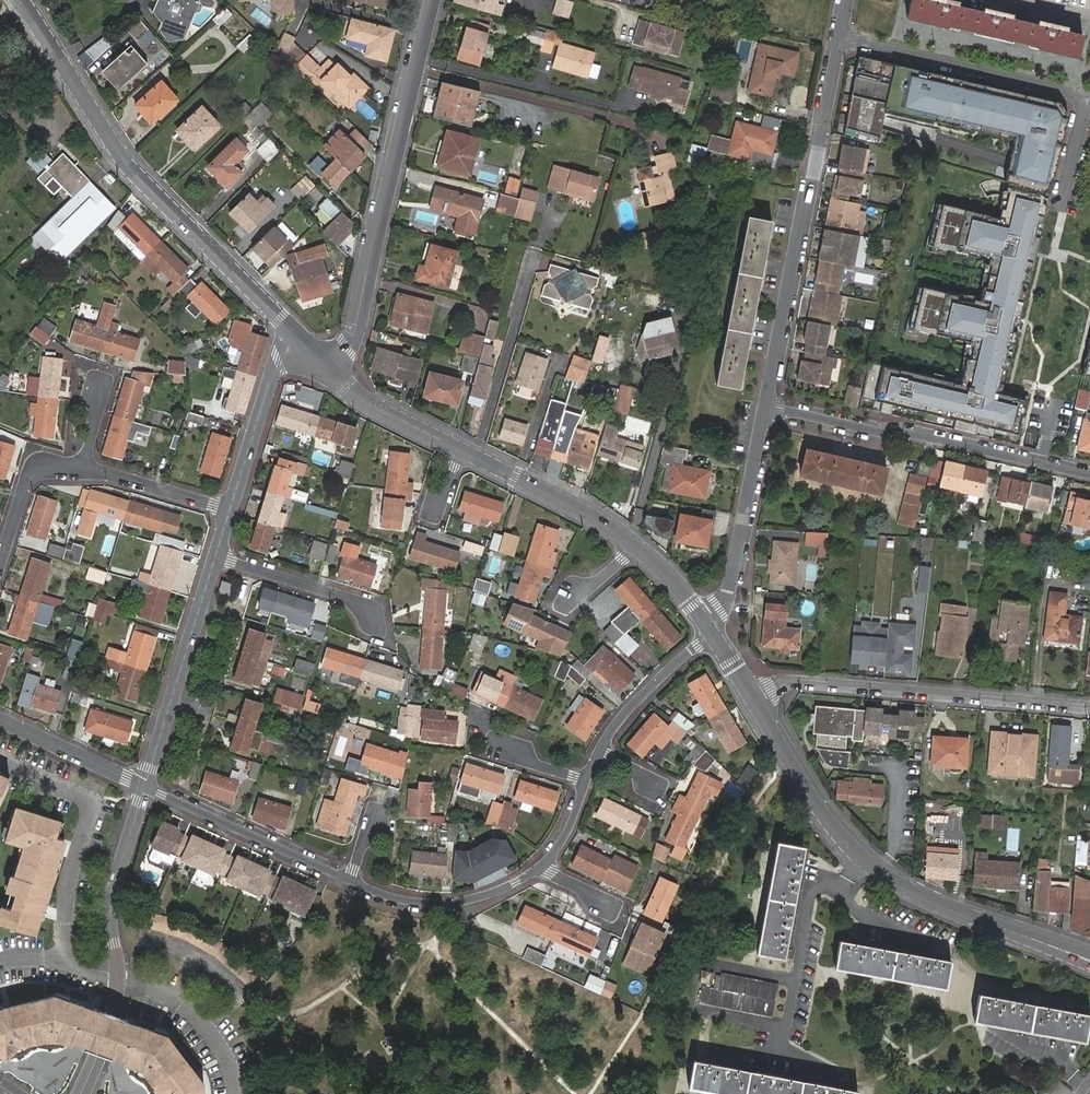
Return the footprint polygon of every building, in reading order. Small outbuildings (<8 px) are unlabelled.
[(199,2),(200,0),(158,0),(154,10),(163,22),(159,29),(164,35),(170,34),(174,39),(182,39),(186,31),(181,26),(183,19),(191,19),(195,12),(188,7),(191,1),(199,2)] [(281,10),(282,18),(295,17),(294,10),(290,5),(290,1),(291,0),(270,0),(281,10)] [(455,2),(500,15),(504,0),(455,0),(455,2)] [(567,0),(564,0),(560,15),(573,19),(578,3),(567,0)] [(946,28),(947,25),(957,27),(973,31),(984,33),(984,37),(1001,41),(1002,37),(1012,40),(1029,44),(1039,46),(1038,49),(1056,54),(1057,50),(1067,53),(1067,56),(1076,58),(1082,36),(1066,32),(1067,28),(1057,26),(1049,24),(1039,22),(1038,26),(1012,20),(1012,16),(1002,13),(1002,14),(993,12),(993,11),(985,9),(984,13),(957,7),(958,4),(946,1),(943,0),(911,0),(907,19),(917,21),(918,18),(929,20),(928,23),(946,28)] [(195,12),(199,2),(191,1),(188,7),(195,12)] [(225,7),(212,19),(219,27),(232,15),(225,7)] [(181,26),(186,31),(191,19),(183,19),(181,26)] [(481,51),(488,27),(485,25),(485,24),(472,20),(469,29),(466,28),(458,59),(476,64),(477,64),(481,51)] [(136,42),(148,32),(138,21),(126,32),(136,42)] [(395,33),(352,22),(346,42),(367,47),(365,55),(368,60),(386,66),(395,33)] [(683,33),(642,22),(636,42),(646,45),(648,40),(668,46),(666,51),(677,54),(683,33)] [(543,42),(543,41),(545,32),(531,28),(528,39),(543,42)] [(543,42),(540,51),(551,54),(558,31),(547,28),(543,41),(543,42)] [(238,46),(244,53),(256,41),(250,34),(238,46)] [(83,53),(89,64),(111,45),(104,37),(83,53)] [(275,41),(272,48),(285,61),(293,45),(294,42),(284,37),(281,44),(275,41)] [(568,66),(568,69),(589,75),(596,53),(560,43),(554,65),(564,68),(565,65),(568,66)] [(293,45),(285,61),(293,69),(305,57),(293,45)] [(760,45),(749,91),(768,95),(773,77),(777,78),(779,72),(792,75),(797,54),(760,45)] [(130,47),(108,67),(124,85),(146,65),(130,47)] [(305,57),(293,69),(300,76),(312,64),(305,57)] [(866,69),(869,59),(858,57),(856,66),(866,69)] [(1054,170),(1063,134),(1057,132),(1058,124),(1065,126),(1068,115),(1058,113),(1060,104),(1002,91),(1001,98),(992,96),(994,89),(976,85),(974,91),(965,89),(967,83),(869,59),(866,69),(856,66),(844,136),(878,146),(883,123),(886,113),(1016,140),(1011,159),(1004,181),(1010,183),(1045,193),(1049,194),(1054,170)] [(322,79),(321,80),(348,107),(366,88),(352,74),(348,77),(335,65),(333,68),(327,62),(315,73),(322,79)] [(589,76),(596,78),(600,65),(593,63),(589,76)] [(312,64),(300,76),(305,80),(316,68),(312,64)] [(638,89),(651,93),(655,93),(657,98),(659,100),(667,94),(676,97),(678,87),(681,78),(636,66),(631,84),(639,87),(638,89)] [(124,85),(108,67),(102,72),(118,90),(124,85)] [(287,77),(301,91),(305,86),(292,73),(287,77)] [(432,114),(472,125),(478,101),(481,90),(441,80),(432,114)] [(154,121),(177,100),(161,82),(134,105),(144,116),(147,113),(154,121)] [(713,82),(711,92),(733,98),(736,87),(713,82)] [(974,91),(976,85),(967,83),(965,89),(974,91)] [(686,106),(690,90),(678,87),(676,97),(674,102),(686,106)] [(1001,98),(1002,91),(994,89),(992,96),(1001,98)] [(259,104),(247,117),(258,128),(270,115),(259,104)] [(1068,115),(1061,105),(1060,104),(1058,113),(1068,115)] [(220,125),(201,107),(177,131),(184,138),(186,137),(197,147),(220,125)] [(147,113),(144,116),(150,124),(154,121),(147,113)] [(245,116),(239,121),(246,129),(257,140),(262,145),(255,151),(256,151),(266,162),(279,150),(258,128),(247,117),(245,116)] [(736,122),(727,154),(749,160),(752,148),(770,152),(775,134),(736,122)] [(1063,134),(1065,126),(1058,124),(1057,132),(1063,134)] [(246,129),(242,134),(252,144),(243,154),(248,159),(256,151),(255,151),(262,145),(257,140),(246,129)] [(324,147),(335,157),(337,159),(350,171),(364,157),(359,152),(369,143),(356,130),(347,139),(339,132),(324,147)] [(450,132),(442,164),(472,171),(480,139),(450,132)] [(239,171),(243,167),(250,161),(248,159),(243,154),(252,144),(242,134),(232,143),(207,167),(226,187),(241,173),(239,171)] [(186,137),(184,138),(182,140),(193,151),(197,147),(186,137)] [(693,141),(689,161),(702,164),(706,144),(693,141)] [(842,162),(841,169),(866,173),(869,150),(842,146),(839,162),(842,162)] [(674,168),(671,153),(663,155),(667,170),(674,168)] [(54,178),(73,196),(74,198),(90,181),(63,154),(39,178),(46,186),(54,178)] [(667,170),(663,155),(653,157),(655,167),(658,177),(652,179),(649,168),(638,170),(640,182),(639,182),(645,208),(674,200),(667,170)] [(335,187),(350,171),(337,159),(329,167),(318,156),(310,165),(321,176),(322,174),(335,187)] [(555,165),(549,186),(593,199),(599,178),(555,165)] [(650,168),(649,168),(652,179),(658,177),(655,167),(650,168)] [(866,182),(867,173),(866,173),(841,169),(840,177),(841,177),(840,183),(836,184),(833,199),(849,202),(850,194),(861,196),(864,181),(866,182)] [(507,176),(504,193),(517,195),(520,179),(507,176)] [(302,196),(303,198),(315,186),(308,179),(296,190),(302,196)] [(1009,366),(1018,330),(1013,329),(1016,316),(1020,317),(1026,290),(1022,289),(1026,274),(1030,275),(1033,261),(1034,261),(1040,236),(1035,235),(1038,222),(1042,223),(1046,203),(1042,202),(1043,198),(1045,193),(1010,183),(1008,189),(1007,194),(1012,195),(1009,208),(1004,207),(1001,219),(985,215),(986,212),(945,203),(942,217),(937,216),(933,233),(931,243),(943,246),(972,253),(973,248),(994,253),(991,263),(996,264),(991,285),(986,284),(983,300),(978,298),(977,303),(960,299),(961,294),(926,286),(922,300),(918,299),(914,316),(911,326),(923,329),(952,336),(953,331),(973,336),(972,341),(977,342),(970,367),(966,366),(962,383),(871,361),(864,397),(877,400),(879,394),(885,396),(884,402),(881,413),(893,415),(895,405),(937,415),(938,411),(958,415),(957,421),(955,430),(977,435),(980,424),(981,418),(988,420),(987,425),(1020,433),(1028,398),(999,392),(1005,365),(1009,366)] [(441,184),(435,200),(463,210),(460,216),(456,227),(474,233),(486,199),(441,184)] [(532,221),(540,192),(524,188),(521,199),(502,195),(497,212),(532,221)] [(1009,208),(1012,195),(1007,194),(1006,193),(1003,206),(1004,207),(1009,208)] [(248,195),(230,213),(248,232),(275,206),(267,199),(259,207),(248,195)] [(352,222),(327,198),(319,207),(334,222),(323,232),(337,246),(350,233),(352,222)] [(854,234),(859,204),(849,202),(833,199),(828,222),(832,222),(831,230),(854,234)] [(463,210),(435,200),(433,207),(460,216),(463,210)] [(942,217),(945,203),(939,201),(936,216),(937,216),(942,217)] [(1081,222),(1089,224),(1089,207),(1086,206),(1081,222)] [(58,211),(42,227),(62,247),(58,252),(65,259),(85,238),(58,211)] [(119,211),(108,226),(115,232),(119,228),(147,255),(160,242),(132,214),(128,219),(119,211)] [(750,214),(717,381),(741,385),(774,219),(750,214)] [(1040,236),(1043,223),(1042,223),(1038,222),(1035,235),(1040,236)] [(291,247),(272,228),(251,249),(270,268),(291,247)] [(648,232),(651,245),(660,243),(657,230),(648,232)] [(845,264),(855,266),(861,235),(854,234),(831,230),(830,237),(826,237),(821,260),(845,264)] [(640,248),(651,245),(648,232),(638,235),(640,248)] [(942,251),(943,246),(931,243),(933,233),(932,232),(928,248),(942,251)] [(160,242),(147,255),(174,283),(168,289),(174,295),(178,291),(190,279),(184,274),(188,270),(160,242)] [(435,242),(427,266),(422,265),(419,275),(448,283),(459,250),(435,242)] [(323,247),(286,257),(297,293),(327,285),(320,258),(325,257),(323,247)] [(845,264),(821,260),(815,290),(819,291),(832,293),(839,295),(845,264)] [(84,261),(75,275),(78,276),(82,270),(84,272),(89,264),(84,261)] [(991,285),(996,264),(991,263),(987,262),(984,284),(986,284),(991,285)] [(548,281),(544,284),(541,295),(560,300),(562,294),(572,297),(570,303),(589,308),(593,297),(591,293),(583,290),(585,285),(592,287),(596,284),(599,276),(578,270),(575,273),(572,272),(569,268),(549,263),(547,271),(550,275),(558,278),(557,283),(548,281)] [(608,270),(592,265),(591,270),(606,275),(608,270)] [(614,288),(619,274),(608,270),(606,275),(605,278),(608,279),(606,285),(614,288)] [(110,271),(107,275),(117,286),(121,281),(110,271)] [(854,281),(873,284),(874,275),(856,271),(854,281)] [(1027,290),(1031,275),(1030,275),(1026,274),(1022,289),(1026,290),(1027,290)] [(198,287),(190,279),(185,284),(178,291),(186,299),(189,297),(192,301),(184,308),(195,319),(203,311),(216,324),(229,311),(202,283),(198,287)] [(922,300),(926,286),(920,285),(916,299),(918,299),(922,300)] [(837,326),(843,295),(839,295),(832,293),(819,291),(817,299),(814,299),(810,321),(831,325),(837,326)] [(978,298),(979,295),(961,293),(961,294),(960,299),(977,303),(978,298)] [(400,296),(396,307),(406,310),(410,300),(400,296)] [(173,302),(170,299),(161,307),(164,310),(173,302)] [(406,310),(396,307),(391,323),(420,332),(428,305),(410,300),(406,310)] [(70,341),(102,351),(109,330),(114,312),(117,306),(105,302),(101,316),(103,317),(100,328),(77,320),(70,341)] [(671,314),(657,318),(654,329),(654,330),(655,330),(677,336),(671,314)] [(922,335),(923,329),(911,326),(914,316),(913,315),(909,331),(922,335)] [(1021,319),(1021,318),(1020,317),(1016,316),(1013,329),(1018,330),(1021,319)] [(488,318),(484,336),(495,338),(498,320),(488,318)] [(654,329),(657,318),(654,319),(654,323),(643,325),(642,330),(643,333),(644,335),(643,336),(641,337),(638,348),(642,361),(658,356),(658,352),(663,351),(664,354),(681,350),(677,336),(655,330),(654,330),(654,329)] [(44,319),(37,328),(49,337),(56,328),(44,319)] [(809,342),(808,352),(826,355),(831,325),(810,321),(806,342),(809,342)] [(255,377),(267,339),(250,334),(253,326),(236,322),(233,332),(248,337),(237,372),(255,377)] [(44,345),(49,337),(37,328),(36,327),(30,335),(44,345)] [(109,330),(102,351),(133,361),(140,341),(109,330)] [(465,352),(470,353),(475,335),(470,334),(465,352)] [(481,355),(483,347),(486,337),(475,335),(470,353),(481,355)] [(970,367),(977,342),(972,341),(968,340),(964,366),(966,366),(970,367)] [(485,397),(493,368),(489,367),(490,360),(486,359),(489,349),(483,347),(481,355),(476,374),(471,394),(476,395),(485,397)] [(391,376),(400,379),(402,380),(409,359),(381,348),(374,369),(391,376)] [(546,357),(525,351),(514,383),(536,389),(546,357)] [(465,352),(460,370),(476,374),(481,355),(470,353),(465,352)] [(840,366),(841,358),(826,355),(808,352),(806,362),(810,363),(809,367),(803,366),(800,379),(833,385),(837,366),(840,366)] [(186,364),(198,366),(199,358),(188,356),(186,364)] [(41,378),(39,396),(57,398),(62,360),(44,357),(41,378)] [(418,386),(424,364),(409,359),(402,380),(418,386)] [(186,376),(185,364),(169,362),(168,374),(186,376)] [(574,379),(584,381),(588,367),(574,362),(569,378),(574,379)] [(126,380),(114,417),(133,422),(144,385),(150,387),(154,373),(133,371),(131,381),(126,380)] [(244,414),(255,377),(237,372),(226,409),(244,414)] [(430,373),(424,396),(457,404),(463,381),(430,373)] [(8,378),(3,374),(0,378),(0,390),(8,378)] [(398,385),(400,379),(391,376),(389,382),(398,385)] [(39,396),(41,378),(30,377),(28,394),(39,396)] [(621,389),(644,395),(645,391),(622,384),(621,389)] [(642,401),(644,395),(621,389),(615,410),(627,413),(632,398),(642,401)] [(1089,392),(1089,391),(1081,389),(1080,389),(1075,408),(1086,410),(1089,392)] [(57,398),(39,396),(38,403),(36,415),(34,435),(52,437),(57,398)] [(534,452),(551,457),(558,433),(566,403),(551,399),(534,452)] [(314,435),(320,417),(282,406),(276,423),(314,435)] [(957,421),(958,415),(938,411),(937,415),(937,416),(957,421)] [(201,425),(204,417),(188,412),(185,421),(201,425)] [(1080,443),(1089,445),(1089,414),(1087,414),(1080,443)] [(133,422),(114,417),(103,454),(122,460),(133,422)] [(357,428),(320,417),(314,435),(351,446),(357,428)] [(572,438),(565,461),(590,468),(597,445),(590,443),(591,438),(598,440),(604,421),(586,417),(581,431),(575,429),(572,438)] [(522,444),(528,426),(506,418),(500,436),(522,444)] [(644,446),(619,437),(622,427),(609,423),(599,453),(638,466),(642,453),(644,446)] [(551,457),(565,461),(572,438),(566,436),(567,431),(559,428),(558,433),(551,457)] [(212,433),(201,471),(219,476),(230,439),(212,433)] [(175,451),(179,436),(172,434),(168,449),(175,451)] [(707,440),(704,450),(717,453),(720,443),(707,440)] [(4,478),(14,447),(0,442),(0,477),(4,478)] [(685,465),(690,449),(665,443),(662,452),(660,460),(671,463),(675,464),(670,488),(705,496),(711,470),(685,465)] [(808,448),(802,474),(881,493),(887,468),(808,448)] [(387,489),(412,492),(413,483),(405,482),(408,454),(391,452),(387,489)] [(270,477),(266,491),(282,496),(290,471),(304,475),(307,466),(278,457),(272,477),(270,477)] [(341,465),(337,476),(349,479),(353,464),(337,459),(336,464),(341,465)] [(933,464),(921,461),(919,473),(930,475),(933,464)] [(948,487),(961,490),(966,466),(946,462),(940,485),(948,487)] [(665,487),(670,488),(675,464),(671,463),(665,487)] [(966,466),(961,490),(981,495),(986,471),(966,466)] [(912,473),(900,524),(916,527),(927,477),(912,473)] [(999,498),(1008,500),(1013,478),(1004,476),(999,498)] [(1026,504),(1031,485),(1023,483),(1024,481),(1013,478),(1008,500),(1026,504)] [(1054,486),(1031,482),(1031,485),(1026,504),(1049,510),(1054,486)] [(288,498),(305,503),(309,492),(292,487),(288,498)] [(959,499),(961,490),(948,487),(946,496),(959,499)] [(90,491),(82,488),(77,505),(85,507),(90,491)] [(411,501),(412,492),(387,489),(382,527),(400,529),(403,500),(411,501)] [(85,507),(78,531),(92,536),(99,512),(123,520),(129,502),(90,491),(85,507)] [(289,498),(282,496),(266,491),(265,492),(267,493),(259,521),(256,520),(256,522),(273,526),(278,510),(285,513),(289,498)] [(465,492),(460,509),(497,521),(502,504),(465,492)] [(1080,493),(1072,492),(1067,510),(1064,523),(1071,525),(1089,529),(1089,524),(1089,500),(1085,499),(1084,504),(1078,502),(1080,493)] [(38,497),(26,534),(45,539),(56,502),(38,497)] [(166,513),(129,502),(123,520),(160,531),(166,513)] [(273,526),(280,529),(285,513),(278,510),(273,526)] [(669,534),(673,518),(646,511),(644,520),(661,532),(669,534)] [(681,514),(675,537),(686,540),(687,536),(692,538),(691,542),(705,545),(710,521),(681,514)] [(334,528),(344,531),(347,523),(336,520),(334,528)] [(988,522),(978,520),(973,538),(984,539),(988,522)] [(273,526),(256,522),(251,535),(254,536),(251,547),(265,552),(273,526)] [(527,561),(552,569),(554,560),(548,558),(556,531),(538,525),(527,561)] [(826,532),(807,531),(806,544),(826,545),(827,533),(826,533),(826,532)] [(166,546),(169,537),(159,534),(157,533),(154,543),(161,545),(166,546)] [(417,533),(410,558),(446,568),(451,550),(424,542),(426,535),(417,533)] [(514,537),(504,533),(503,537),(499,552),(509,555),(514,537)] [(494,534),(490,549),(499,552),(503,537),(494,534)] [(1020,541),(1040,545),(1042,538),(1022,534),(1020,541)] [(166,546),(181,551),(184,542),(169,537),(166,546)] [(314,540),(309,557),(322,561),(327,544),(314,540)] [(772,559),(771,572),(770,580),(793,582),(797,543),(775,540),(772,559)] [(482,546),(466,541),(464,550),(480,555),(482,546)] [(61,559),(65,547),(51,543),(48,555),(61,559)] [(166,546),(161,545),(149,585),(169,591),(181,551),(166,546)] [(330,545),(325,562),(333,564),(338,547),(330,545)] [(345,556),(339,576),(370,586),(376,566),(345,556)] [(33,558),(21,595),(38,601),(51,563),(33,558)] [(549,576),(552,569),(527,561),(517,596),(535,602),(543,574),(549,576)] [(926,590),(930,566),(921,565),(917,589),(926,590)] [(104,582),(107,573),(90,568),(87,577),(104,582)] [(641,620),(655,607),(630,578),(615,591),(641,620)] [(488,595),(491,584),(477,579),(473,590),(488,595)] [(149,585),(140,582),(138,589),(146,592),(139,615),(159,622),(169,591),(149,585)] [(264,585),(258,606),(289,616),(287,620),(309,627),(317,602),(264,585)] [(424,628),(443,630),(446,591),(428,589),(424,628)] [(1064,613),(1067,595),(1052,592),(1044,635),(1077,640),(1081,616),(1064,613)] [(483,604),(486,596),(476,593),(474,601),(483,604)] [(38,601),(21,595),(9,633),(26,639),(32,621),(38,601)] [(996,615),(992,640),(995,641),(993,658),(1012,661),(1015,645),(1018,645),(1020,634),(1023,635),(1029,603),(1000,597),(996,615)] [(99,599),(97,607),(95,611),(112,616),(116,604),(99,599)] [(49,626),(56,606),(38,601),(32,621),(49,626)] [(571,633),(531,614),(534,609),(514,603),(504,623),(538,639),(534,648),(561,655),(571,633)] [(91,605),(87,616),(93,619),(95,611),(97,607),(91,605)] [(967,618),(968,608),(945,605),(944,616),(946,616),(941,655),(965,659),(971,618),(967,618)] [(680,637),(655,607),(641,620),(667,649),(680,637)] [(781,646),(789,647),(798,648),(800,628),(784,627),(785,616),(765,614),(762,645),(781,646)] [(988,639),(992,640),(996,615),(992,615),(988,639)] [(860,626),(852,625),(848,661),(856,662),(856,668),(864,668),(865,663),(869,622),(861,621),(860,626)] [(869,622),(865,663),(873,664),(873,669),(881,670),(886,629),(877,628),(878,623),(869,622)] [(316,624),(312,638),(322,642),(324,634),(327,628),(316,624)] [(898,654),(900,645),(909,646),(912,627),(886,624),(886,629),(881,670),(906,673),(909,655),(898,654)] [(614,626),(605,634),(615,643),(623,636),(614,626)] [(440,668),(443,630),(424,628),(421,667),(440,668)] [(245,639),(240,654),(257,659),(262,660),(265,661),(271,642),(263,640),(265,633),(250,629),(247,639),(245,639)] [(110,647),(106,658),(145,670),(154,638),(134,631),(128,652),(110,647)] [(481,652),(488,637),(473,633),(468,647),(481,652)] [(615,643),(625,653),(635,644),(625,634),(623,636),(615,643)] [(10,648),(0,645),(0,681),(10,648)] [(576,659),(570,665),(571,666),(585,679),(596,668),(619,691),(634,676),(603,646),(584,666),(576,659)] [(34,649),(28,647),(24,659),(30,662),(32,655),(34,649)] [(322,667),(359,678),(365,659),(327,649),(322,667)] [(15,664),(18,654),(11,653),(8,662),(15,664)] [(257,659),(240,654),(236,668),(238,668),(235,679),(250,684),(257,659)] [(32,655),(30,662),(38,663),(39,658),(32,655)] [(106,658),(106,657),(103,666),(121,671),(114,694),(135,700),(145,670),(106,658)] [(312,675),(315,664),(297,659),(294,670),(312,675)] [(365,659),(359,678),(397,689),(402,670),(365,659)] [(21,660),(17,672),(23,674),(27,661),(21,660)] [(63,678),(74,681),(75,676),(79,663),(69,660),(63,678)] [(563,681),(566,674),(570,666),(560,662),(554,676),(563,681)] [(579,686),(586,679),(585,679),(571,666),(570,666),(566,674),(579,686)] [(263,671),(261,686),(270,687),(272,673),(263,671)] [(40,676),(27,672),(16,704),(29,708),(31,704),(54,712),(60,691),(37,684),(40,676)] [(503,706),(512,686),(481,672),(473,691),(503,706)] [(450,693),(454,683),(455,681),(439,674),(434,684),(450,693)] [(709,718),(725,709),(705,675),(689,684),(699,702),(706,713),(709,718)] [(450,693),(463,698),(467,689),(454,683),(450,693)] [(542,699),(512,686),(503,706),(533,719),(542,699)] [(285,691),(281,704),(299,709),(303,696),(285,691)] [(585,698),(566,726),(584,739),(603,711),(585,698)] [(241,708),(237,724),(254,729),(261,703),(247,699),(244,709),(241,708)] [(706,713),(699,702),(693,706),(699,716),(706,713)] [(854,742),(865,743),(865,735),(866,733),(868,715),(857,713),(857,709),(817,705),(814,734),(820,735),(818,749),(847,752),(849,738),(854,738),(854,742)] [(406,732),(408,707),(401,707),(399,731),(406,732)] [(406,732),(405,736),(412,736),(414,715),(422,715),(422,709),(408,707),(406,732)] [(745,742),(725,709),(709,718),(729,751),(745,742)] [(890,733),(891,716),(885,715),(885,710),(881,709),(881,711),(868,710),(868,711),(868,712),(868,715),(866,733),(882,735),(882,732),(890,733)] [(923,731),(924,718),(916,718),(917,712),(900,711),(899,716),(891,716),(890,733),(889,737),(913,739),(914,730),(923,731)] [(104,727),(101,735),(125,742),(131,722),(99,712),(96,724),(104,727)] [(654,713),(629,743),(642,755),(668,726),(654,713)] [(679,713),(671,719),(687,732),(696,726),(679,713)] [(424,717),(422,738),(455,743),(457,721),(424,717)] [(254,729),(237,724),(232,738),(234,739),(231,749),(246,754),(254,729)] [(1053,725),(1048,782),(1078,784),(1080,769),(1067,768),(1070,726),(1053,725)] [(951,734),(950,738),(968,740),(967,750),(971,751),(972,735),(956,733),(956,727),(950,727),(948,729),(951,734)] [(266,732),(264,736),(279,744),(281,740),(266,732)] [(993,732),(989,768),(999,769),(1016,770),(1031,772),(1035,736),(1023,735),(1023,738),(1004,737),(1005,734),(993,732)] [(968,740),(950,738),(934,737),(932,764),(952,765),(963,766),(965,766),(967,750),(968,740)] [(361,766),(402,778),(408,753),(399,751),(398,754),(367,745),(361,766)] [(696,750),(701,755),(702,754),(706,750),(701,745),(696,750)] [(850,769),(852,753),(847,752),(818,749),(827,762),(829,765),(830,766),(833,767),(850,769)] [(706,750),(702,754),(708,760),(712,756),(706,750)] [(261,764),(248,760),(246,768),(250,770),(248,778),(256,780),(261,764)] [(467,763),(460,790),(478,796),(481,787),(499,792),(505,774),(467,763)] [(738,781),(749,791),(758,772),(749,764),(738,781)] [(207,772),(201,793),(233,803),(238,781),(207,772)] [(677,802),(700,813),(711,792),(716,795),(722,783),(700,772),(687,798),(680,795),(677,802)] [(10,780),(0,776),(0,802),(10,780)] [(838,780),(836,798),(881,802),(883,784),(868,783),(868,779),(853,777),(853,782),(838,780)] [(300,778),(296,793),(303,795),(307,780),(300,778)] [(366,787),(341,780),(335,801),(324,798),(316,825),(344,834),(357,792),(364,794),(366,787)] [(521,780),(516,799),(553,810),(559,792),(521,780)] [(409,789),(408,814),(429,815),(431,783),(419,782),(418,789),(409,789)] [(259,798),(253,819),(285,828),(291,808),(259,798)] [(597,815),(641,837),(649,820),(606,798),(597,815)] [(683,847),(700,813),(677,802),(672,810),(679,814),(666,839),(676,844),(671,854),(682,859),(687,849),(683,847)] [(498,818),(503,805),(493,803),(490,816),(498,818)] [(511,807),(503,805),(498,818),(507,821),(511,807)] [(14,879),(10,891),(10,892),(10,893),(17,895),(12,910),(6,908),(5,908),(4,911),(0,922),(0,923),(0,924),(1,925),(36,936),(41,917),(45,906),(51,886),(55,874),(56,871),(59,858),(65,841),(60,839),(56,837),(60,825),(61,823),(17,809),(12,826),(8,838),(8,839),(7,841),(21,845),(24,846),(20,859),(14,879)] [(993,816),(993,826),(1004,827),(1005,816),(1004,816),(1004,813),(1001,813),(1001,816),(993,815),(993,816)] [(979,826),(993,826),(993,816),(980,816),(979,826)] [(175,854),(183,834),(178,832),(180,829),(161,820),(149,847),(168,855),(170,852),(175,854)] [(456,839),(458,823),(452,823),(449,823),(448,838),(456,839)] [(196,867),(208,841),(191,834),(190,837),(183,834),(175,854),(181,857),(179,860),(196,867)] [(468,852),(456,851),(453,878),(473,880),(474,876),(499,862),(501,866),(515,859),(505,840),(492,840),(468,852)] [(220,874),(229,855),(225,853),(226,849),(208,841),(196,867),(215,875),(216,872),(220,874)] [(778,841),(757,953),(785,958),(804,846),(778,841)] [(664,862),(670,850),(657,843),(653,857),(664,862)] [(572,865),(602,880),(603,879),(613,884),(622,867),(611,862),(612,860),(582,845),(572,865)] [(928,853),(926,876),(956,879),(959,850),(937,847),(936,854),(928,853)] [(413,852),(412,872),(445,876),(446,854),(413,852)] [(242,888),(253,861),(236,854),(235,858),(229,855),(220,874),(227,877),(226,881),(242,888)] [(1046,871),(1047,860),(1039,859),(1038,870),(1037,870),(1034,909),(1067,912),(1069,882),(1049,880),(1050,871),(1046,871)] [(266,894),(274,875),(270,874),(272,870),(253,861),(242,888),(261,896),(263,893),(266,894)] [(976,861),(974,886),(1018,889),(1020,864),(976,861)] [(486,885),(496,880),(492,872),(482,877),(486,885)] [(287,908),(298,882),(282,874),(280,878),(274,875),(266,894),(273,897),(271,901),(287,908)] [(1073,908),(1089,910),(1089,880),(1076,875),(1073,908)] [(661,877),(644,913),(661,921),(678,885),(661,877)] [(317,908),(321,898),(322,896),(315,893),(317,890),(298,882),(287,908),(305,916),(307,913),(313,916),(315,911),(317,908)] [(554,939),(562,922),(526,906),(518,923),(554,939)] [(1089,921),(1089,917),(1089,910),(1073,908),(1072,919),(1089,921)] [(1070,929),(1071,914),(1064,913),(1063,926),(1062,928),(1070,929)] [(1071,930),(1088,936),(1089,921),(1072,919),(1071,930)] [(648,968),(665,932),(660,929),(641,920),(636,932),(638,933),(626,958),(648,968)] [(665,932),(676,937),(680,928),(664,921),(660,929),(665,932)] [(597,939),(562,922),(554,939),(589,956),(597,939)] [(840,941),(835,968),(947,988),(951,961),(840,941)] [(579,962),(582,954),(553,944),(550,952),(579,962)] [(528,947),(523,958),(541,966),(546,955),(528,947)] [(648,968),(626,958),(624,962),(646,973),(648,968)] [(713,973),(702,971),(700,983),(711,985),(713,973)] [(703,986),(700,1002),(774,1016),(779,984),(721,974),(718,989),(703,986)] [(591,975),(586,987),(601,994),(606,981),(591,975)] [(611,999),(617,986),(606,981),(601,994),(611,999)] [(56,994),(56,997),(69,1001),(70,997),(59,993),(56,994)] [(974,1022),(988,1024),(1072,1039),(1086,1042),(1089,1019),(1089,1014),(979,994),(974,1022)] [(35,1037),(51,1035),(53,1034),(56,1036),(72,1041),(73,1037),(84,1041),(85,1041),(94,1017),(93,1017),(83,1013),(85,1007),(69,1001),(56,997),(4,1006),(0,1007),(0,1051),(2,1054),(14,1041),(16,1039),(19,1039),(35,1037)] [(90,1030),(96,1011),(95,1011),(95,1012),(94,1012),(93,1011),(93,1010),(85,1007),(83,1013),(93,1017),(94,1017),(85,1041),(84,1041),(73,1037),(72,1041),(82,1045),(84,1045),(85,1046),(90,1030)] [(111,1017),(96,1011),(90,1030),(85,1046),(98,1051),(109,1054),(122,1022),(122,1021),(111,1017)] [(122,1022),(109,1054),(114,1056),(126,1061),(127,1057),(115,1053),(124,1028),(135,1032),(137,1027),(127,1023),(126,1024),(125,1023),(124,1023),(124,1022),(122,1021),(122,1022)] [(204,1085),(167,1038),(154,1033),(137,1027),(135,1032),(124,1028),(115,1053),(127,1057),(126,1061),(141,1066),(144,1067),(146,1069),(157,1081),(167,1093),(168,1093),(205,1093),(204,1085)] [(155,1028),(154,1033),(167,1038),(168,1034),(166,1032),(155,1028)] [(71,1044),(72,1041),(56,1036),(55,1038),(71,1044)] [(17,1043),(14,1041),(2,1054),(5,1056),(17,1043)] [(97,1054),(108,1058),(109,1054),(98,1051),(85,1046),(84,1049),(97,1054)] [(141,1066),(126,1061),(125,1063),(140,1069),(141,1066)] [(725,1093),(858,1093),(693,1061),(689,1087),(725,1093)] [(144,1071),(155,1084),(157,1081),(146,1069),(144,1071)] [(167,1093),(157,1081),(155,1084),(164,1093),(166,1093),(167,1093)]
